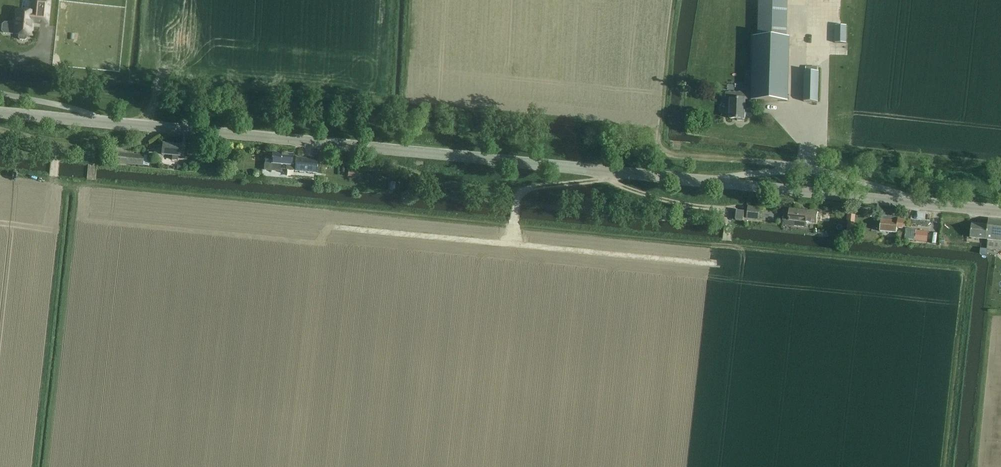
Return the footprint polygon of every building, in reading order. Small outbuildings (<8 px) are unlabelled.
[(20,40),(25,40),(27,39),(27,35),(31,36),(33,22),(48,23),(49,9),(50,0),(32,0),(31,12),(18,10),(15,34),(19,35),(19,38),(20,40)] [(786,37),(788,0),(759,0),(758,36),(753,36),(751,93),(726,92),(726,99),(731,99),(730,118),(745,119),(746,99),(753,100),(788,101),(790,37),(786,37)] [(847,26),(835,25),(835,43),(846,43),(847,26)] [(819,72),(804,71),(804,102),(818,102),(819,72)] [(163,144),(162,155),(172,156),(172,160),(178,161),(178,157),(180,157),(181,146),(163,144)] [(265,163),(264,171),(280,172),(281,165),(287,165),(287,169),(295,170),(295,171),(316,173),(317,162),(318,160),(296,158),(296,161),(292,161),(293,154),(273,152),(272,158),(266,157),(265,163)] [(116,164),(126,164),(143,166),(144,156),(117,153),(116,164)] [(360,178),(360,169),(348,168),(348,177),(360,178)] [(748,206),(747,218),(760,219),(761,207),(748,206)] [(784,213),(783,220),(788,221),(794,221),(793,226),(806,227),(806,223),(816,224),(817,219),(818,212),(808,211),(790,209),(789,211),(784,210),(784,213)] [(744,211),(736,210),(735,220),(744,221),(744,211)] [(853,233),(855,215),(848,214),(846,232),(853,233)] [(881,221),(880,231),(897,232),(897,228),(903,229),(904,226),(904,219),(898,219),(898,218),(881,217),(881,221)] [(989,219),(988,225),(972,223),(970,238),(988,240),(987,249),(1000,251),(1000,220),(989,219)] [(898,233),(898,239),(915,241),(924,242),(927,243),(928,231),(916,230),(906,228),(905,234),(898,233)]
